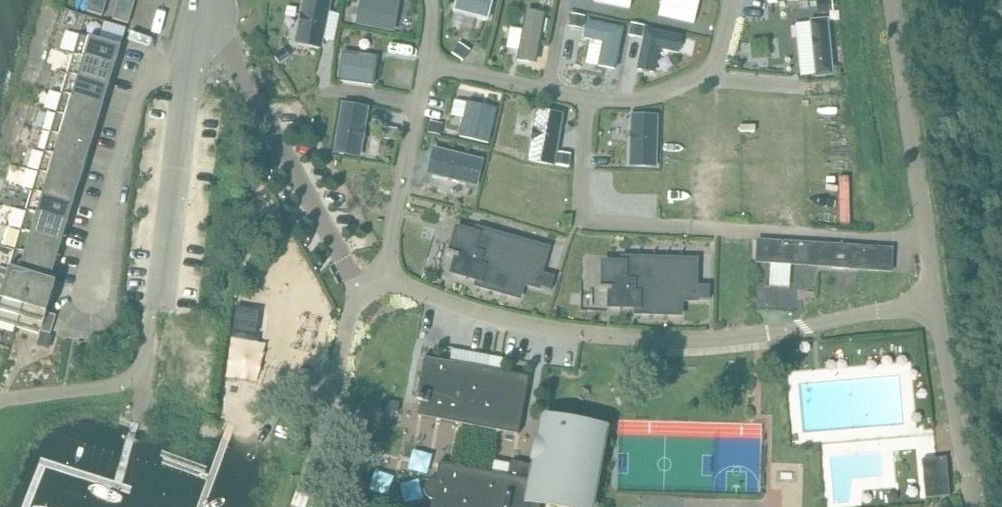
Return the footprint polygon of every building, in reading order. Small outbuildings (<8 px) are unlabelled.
[(86,12),(103,17),(108,0),(89,0),(86,12)] [(111,19),(129,25),(136,0),(117,0),(111,19)] [(296,43),(320,48),(330,0),(305,0),(296,43)] [(386,3),(371,0),(362,0),(357,26),(394,33),(399,3),(387,1),(386,3)] [(493,0),(457,0),(454,12),(487,21),(493,0)] [(594,3),(630,10),(632,0),(594,0),(594,3)] [(659,18),(694,26),(699,0),(664,0),(659,18)] [(818,1),(819,13),(829,12),(830,12),(828,0),(827,0),(818,1)] [(544,15),(527,12),(518,62),(535,65),(544,15)] [(572,16),(570,27),(582,29),(584,18),(572,16)] [(833,75),(827,19),(811,21),(816,77),(833,75)] [(584,39),(603,43),(598,67),(614,70),(623,30),(587,23),(584,39)] [(632,25),(630,36),(642,39),(644,27),(632,25)] [(682,38),(646,30),(638,70),(654,73),(659,49),(678,53),(682,38)] [(115,67),(120,48),(79,35),(73,55),(115,67)] [(458,45),(452,54),(462,61),(468,52),(458,45)] [(377,58),(343,53),(339,82),(373,86),(377,58)] [(109,87),(115,67),(73,55),(67,74),(109,87)] [(103,106),(109,87),(67,74),(62,94),(103,106)] [(97,126),(103,106),(62,94),(56,113),(97,126)] [(496,110),(467,104),(460,138),(489,144),(496,110)] [(343,106),(335,154),(359,158),(367,110),(343,106)] [(91,145),(97,126),(56,113),(50,133),(91,145)] [(549,116),(538,114),(530,162),(553,166),(561,119),(558,114),(552,114),(549,116)] [(653,168),(654,120),(644,120),(642,116),(636,116),(633,120),(632,167),(653,168)] [(430,123),(428,133),(440,135),(442,126),(430,123)] [(397,130),(386,128),(384,139),(395,140),(397,130)] [(85,165),(91,145),(50,133),(44,152),(85,165)] [(79,184),(85,165),(44,152),(38,172),(79,184)] [(435,155),(430,174),(476,185),(481,162),(439,152),(435,155)] [(558,155),(556,165),(568,167),(570,157),(558,155)] [(73,204),(79,184),(38,172),(32,191),(73,204)] [(68,223),(73,204),(32,191),(26,211),(68,223)] [(62,243),(68,223),(26,211),(20,230),(62,243)] [(56,263),(62,243),(20,230),(14,250),(56,263)] [(447,251),(447,255),(457,258),(453,272),(479,280),(477,285),(519,297),(524,278),(530,280),(528,284),(551,291),(555,277),(540,273),(547,250),(478,230),(476,235),(458,230),(451,252),(447,251)] [(757,240),(756,261),(892,269),(893,248),(757,240)] [(14,250),(9,270),(50,282),(56,263),(14,250)] [(603,287),(600,287),(599,291),(610,291),(610,306),(633,307),(637,307),(637,313),(680,314),(680,295),(686,295),(686,299),(709,300),(710,286),(695,285),(695,261),(624,259),(623,265),(604,264),(603,287)] [(40,335),(55,284),(50,282),(9,270),(0,298),(0,323),(39,334),(39,335),(40,335)] [(50,335),(56,316),(47,314),(41,332),(50,335)] [(42,334),(38,346),(50,350),(53,337),(42,334)] [(529,378),(424,358),(417,396),(419,396),(418,404),(420,405),(419,408),(421,409),(421,408),(459,415),(457,423),(456,423),(455,424),(518,436),(529,378)] [(439,464),(435,481),(433,481),(428,483),(424,487),(423,492),(425,497),(429,500),(432,501),(431,506),(540,506),(541,503),(563,506),(590,506),(604,431),(543,420),(534,467),(512,463),(511,462),(509,477),(439,464)] [(946,458),(923,460),(922,460),(925,499),(926,499),(949,497),(946,458)]
